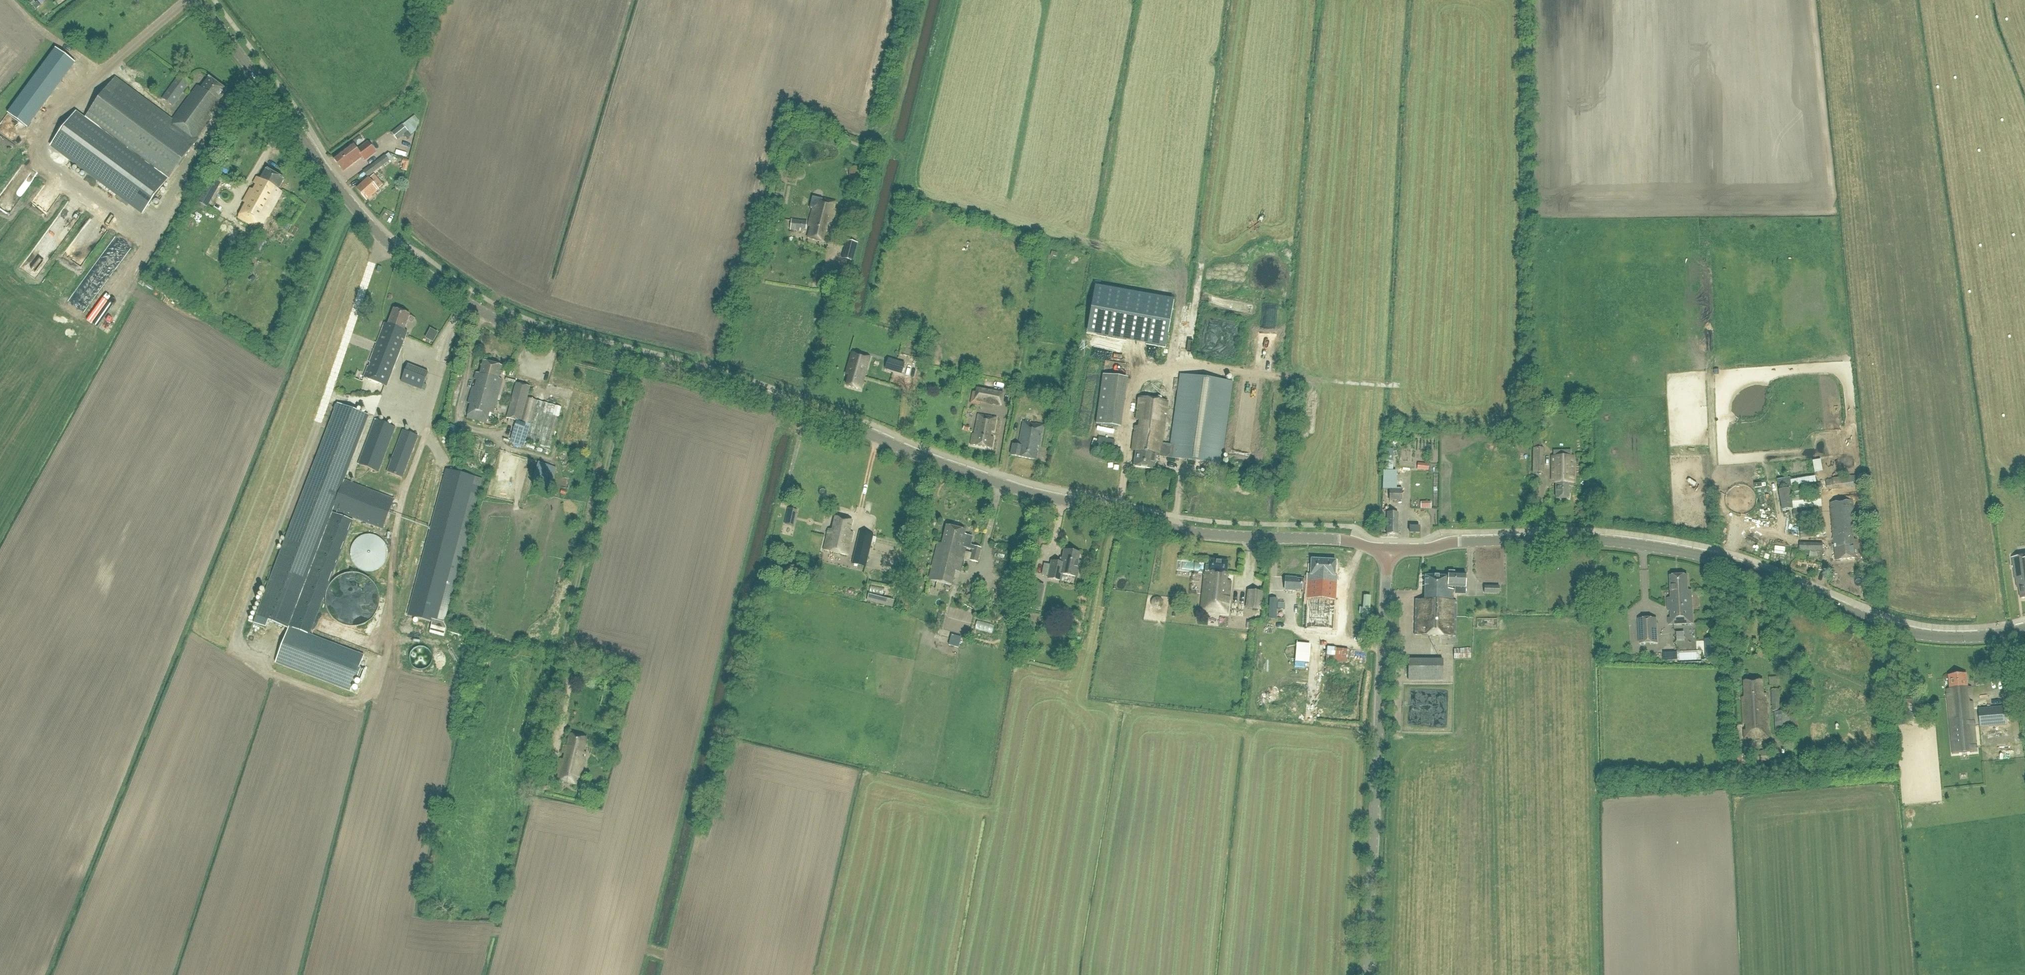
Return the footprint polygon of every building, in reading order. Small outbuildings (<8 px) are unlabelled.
[(56,49),(8,114),(28,128),(75,64),(56,49)] [(173,108),(191,82),(180,74),(162,99),(173,108)] [(219,102),(227,91),(209,78),(201,89),(198,86),(173,121),(116,78),(83,122),(75,115),(52,146),(143,214),(198,140),(197,138),(211,118),(209,117),(215,109),(217,111),(222,104),(219,102)] [(402,125),(391,133),(397,141),(404,135),(407,140),(412,136),(411,135),(416,131),(418,126),(412,118),(403,125),(402,125)] [(367,142),(357,150),(352,144),(333,159),(343,172),(362,158),(365,161),(375,153),(369,145),(367,142)] [(410,151),(411,146),(400,143),(399,149),(410,151)] [(373,173),(389,162),(385,156),(369,168),(373,173)] [(278,190),(284,180),(266,170),(260,180),(257,178),(254,184),(257,185),(254,191),(250,189),(243,202),(246,204),(238,218),(261,231),(269,216),(282,192),(278,190)] [(366,200),(383,185),(382,185),(374,176),(358,190),(366,200)] [(834,210),(836,203),(818,198),(816,205),(814,205),(808,226),(811,227),(808,239),(823,242),(827,224),(832,225),(835,210),(834,210)] [(189,229),(195,221),(189,217),(183,225),(189,229)] [(806,231),(807,221),(792,220),(790,231),(800,232),(800,230),(806,231)] [(258,258),(267,243),(259,239),(250,253),(258,258)] [(853,262),(858,243),(846,240),(841,259),(853,262)] [(114,268),(118,263),(109,256),(114,249),(111,246),(101,258),(114,268)] [(1095,286),(1087,334),(1165,347),(1174,300),(1095,286)] [(364,378),(386,387),(407,332),(404,331),(410,315),(394,309),(388,325),(385,323),(364,378)] [(886,363),(891,346),(883,343),(878,361),(886,363)] [(860,390),(869,358),(852,353),(846,375),(849,376),(846,386),(860,390)] [(490,414),(493,415),(502,380),(499,379),(502,367),(483,362),(480,374),(476,373),(474,380),(477,381),(475,388),(472,388),(468,404),(471,405),(467,418),(487,424),(490,414)] [(422,390),(428,373),(408,365),(401,382),(422,390)] [(1126,377),(1104,374),(1098,427),(1119,430),(1126,377)] [(1138,427),(1135,427),(1132,448),(1136,449),(1133,467),(1154,470),(1156,456),(1219,465),(1231,382),(1181,375),(1171,445),(1162,444),(1167,402),(1139,398),(1136,421),(1138,421),(1138,427)] [(521,422),(528,398),(531,387),(516,383),(514,387),(511,386),(509,394),(512,395),(506,418),(521,422)] [(990,391),(976,388),(975,393),(972,392),(970,404),(980,406),(980,404),(1001,408),(1004,393),(1000,392),(1000,391),(990,389),(990,391)] [(537,401),(528,398),(521,422),(530,425),(525,442),(550,449),(561,408),(537,401)] [(337,405),(253,623),(266,628),(268,621),(288,629),(289,627),(310,635),(354,521),(332,513),(333,510),(382,529),(394,500),(343,481),(367,417),(337,405)] [(991,432),(993,433),(996,419),(978,415),(974,435),(972,434),(970,445),(991,449),(993,438),(990,438),(991,432)] [(378,472),(393,427),(377,421),(360,466),(378,472)] [(1038,454),(1043,425),(1023,422),(1019,442),(1021,442),(1020,447),(1013,445),(1010,456),(1035,460),(1036,453),(1038,454)] [(402,478),(418,436),(403,431),(387,473),(402,478)] [(1099,437),(1096,449),(1113,452),(1115,441),(1099,437)] [(1534,449),(1534,474),(1543,474),(1543,449),(1534,449)] [(1568,487),(1573,487),(1572,457),(1551,457),(1552,481),(1555,481),(1556,499),(1569,499),(1568,487)] [(447,470),(416,586),(408,616),(428,621),(426,629),(433,631),(435,623),(444,626),(482,479),(477,478),(447,470)] [(1818,481),(1817,475),(1794,479),(1795,485),(1818,481)] [(1386,489),(1395,489),(1394,476),(1386,476),(1386,489)] [(1827,491),(1857,487),(1856,478),(1854,478),(1854,476),(1826,480),(1827,491)] [(1779,490),(1792,488),(1790,478),(1777,480),(1779,490)] [(1821,483),(1793,488),(1793,489),(1790,489),(1779,491),(1783,512),(1793,510),(1794,521),(1823,519),(1822,507),(1821,495),(1807,496),(1823,493),(1821,483)] [(1389,501),(1402,501),(1402,490),(1389,490),(1389,501)] [(1855,551),(1858,551),(1857,540),(1854,541),(1853,535),(1856,534),(1853,501),(1830,504),(1836,561),(1856,559),(1855,551)] [(1387,513),(1387,535),(1397,535),(1398,514),(1387,513)] [(823,551),(847,556),(853,533),(849,532),(852,521),(835,518),(832,531),(828,530),(823,551)] [(1815,529),(1824,529),(1823,520),(1814,520),(1815,527),(1800,528),(1800,538),(1815,537),(1815,529)] [(977,563),(981,549),(970,546),(972,537),(964,535),(965,531),(946,526),(942,544),(937,543),(928,581),(951,586),(955,571),(960,573),(966,549),(972,550),(970,561),(977,563)] [(856,546),(870,550),(873,535),(859,532),(856,546)] [(352,546),(351,549),(350,552),(350,554),(350,556),(351,557),(352,560),(353,562),(354,564),(356,566),(358,568),(360,570),(362,571),(365,571),(367,572),(370,572),(373,571),(377,570),(379,569),(381,567),(383,565),(385,562),(386,560),(387,557),(387,555),(387,553),(387,550),(386,547),(385,545),(384,542),(381,539),(379,538),(376,536),(373,535),(371,535),(369,535),(366,535),(364,535),(361,537),(357,539),(356,540),(354,542),(353,544),(352,546)] [(886,552),(890,539),(881,537),(878,550),(886,552)] [(1800,552),(1823,552),(1823,543),(1800,543),(1800,552)] [(870,550),(856,546),(852,564),(866,568),(870,550)] [(1077,578),(1080,563),(1078,562),(1080,554),(1064,551),(1061,564),(1051,562),(1048,579),(1061,582),(1062,575),(1077,578)] [(2012,558),(2015,580),(2016,580),(2017,586),(2019,586),(2020,600),(2024,599),(2024,556),(2012,558)] [(1227,615),(1230,582),(1226,582),(1227,574),(1226,574),(1228,562),(1209,560),(1208,566),(1205,566),(1201,612),(1227,615)] [(1334,632),(1337,576),(1335,576),(1335,561),(1311,560),(1310,581),(1308,581),(1306,630),(1334,632)] [(1447,588),(1455,588),(1454,595),(1465,595),(1466,575),(1454,574),(1454,572),(1449,572),(1449,574),(1447,574),(1447,577),(1447,588)] [(379,605),(380,600),(379,595),(378,590),(375,586),(372,582),(368,578),(363,576),(358,574),(353,574),(348,574),(343,575),(339,577),(334,581),(331,584),(328,589),(326,594),(326,599),(326,604),(327,609),(329,614),(332,618),(335,622),(340,624),(344,626),(349,628),(354,628),(360,627),(364,625),(369,622),(373,619),(376,615),(378,610),(379,605)] [(1669,625),(1693,624),(1691,591),(1688,591),(1687,576),(1670,576),(1671,599),(1667,599),(1668,613),(1671,613),(1671,619),(1668,619),(1669,625)] [(1447,577),(1425,577),(1424,600),(1415,600),(1414,636),(1455,637),(1456,601),(1453,601),(1453,590),(1447,590),(1447,588),(1447,577)] [(1285,578),(1285,591),(1295,591),(1295,590),(1301,590),(1302,590),(1302,580),(1296,580),(1296,579),(1285,578)] [(1500,587),(1484,586),(1484,594),(1499,595),(1500,587)] [(1261,611),(1263,593),(1246,591),(1245,610),(1261,611)] [(1365,595),(1364,595),(1364,605),(1362,605),(1361,610),(1363,610),(1363,617),(1369,617),(1370,595),(1369,594),(1366,594),(1365,595)] [(1276,599),(1275,598),(1271,597),(1270,598),(1269,598),(1268,616),(1275,617),(1276,608),(1284,608),(1284,602),(1276,602),(1276,599)] [(1638,618),(1639,644),(1658,643),(1657,618),(1638,618)] [(288,629),(275,663),(351,692),(364,655),(310,635),(289,627),(288,629)] [(954,639),(956,632),(945,629),(943,635),(954,639)] [(257,649),(269,644),(266,635),(253,640),(257,649)] [(1302,637),(1300,649),(1310,650),(1312,638),(1302,637)] [(1337,654),(1337,646),(1329,645),(1329,653),(1337,654)] [(1454,660),(1471,659),(1471,648),(1453,649),(1454,660)] [(1347,654),(1334,654),(1334,669),(1347,669),(1347,654)] [(1408,681),(1443,681),(1443,659),(1408,659),(1408,681)] [(1953,755),(1976,753),(1972,703),(1968,703),(1968,697),(1971,697),(1971,688),(1967,688),(1966,675),(1949,677),(1950,690),(1947,690),(1953,755)] [(1744,740),(1768,739),(1766,694),(1763,695),(1763,681),(1744,682),(1745,701),(1742,701),(1744,725),(1746,725),(1747,731),(1744,731),(1744,740)] [(1773,712),(1781,711),(1779,690),(1771,690),(1773,712)] [(1980,727),(2007,725),(2006,708),(1979,710),(1980,727)] [(1775,733),(1791,732),(1790,712),(1774,713),(1775,733)] [(583,753),(586,739),(570,735),(567,747),(564,746),(562,753),(565,754),(563,761),(560,760),(557,774),(558,775),(557,781),(576,785),(577,778),(580,779),(586,753),(583,753)] [(1751,763),(1770,761),(1769,750),(1750,752),(1751,763)]
